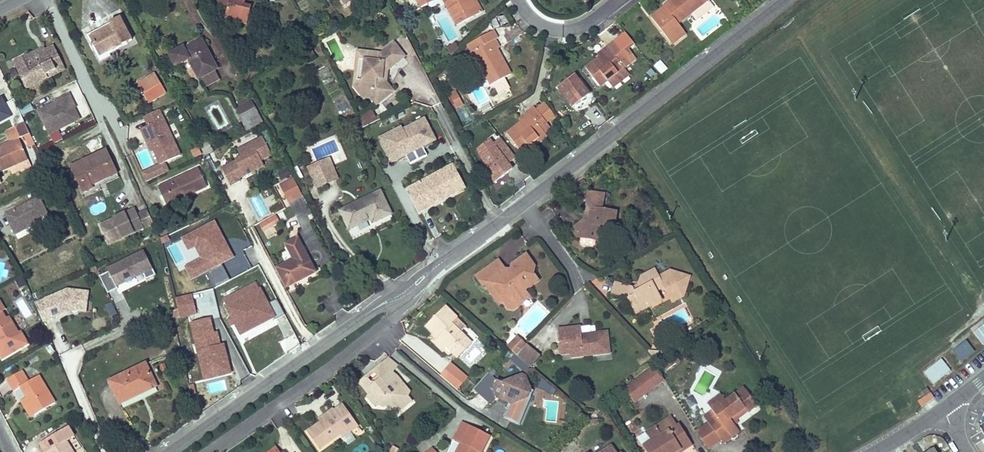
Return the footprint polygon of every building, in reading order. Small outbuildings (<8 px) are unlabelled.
[(239,23),(244,4),(245,0),(217,0),(219,5),(228,7),(225,19),(239,23)] [(345,8),(359,0),(340,0),(345,8)] [(425,0),(417,0),(421,8),(427,5),(425,0)] [(471,0),(443,0),(457,26),(478,14),(471,0)] [(478,14),(482,12),(476,0),(471,0),(478,14)] [(670,42),(683,32),(678,25),(691,14),(692,15),(709,2),(707,0),(672,0),(663,6),(665,8),(651,18),(670,42)] [(709,2),(692,15),(694,18),(711,5),(709,2)] [(244,4),(239,23),(246,25),(251,7),(244,4)] [(112,27),(90,39),(101,58),(132,41),(121,19),(110,24),(112,27)] [(468,45),(472,53),(481,72),(483,71),(490,86),(492,85),(504,78),(510,75),(497,49),(499,48),(495,40),(498,39),(494,32),(468,45)] [(683,32),(670,42),(672,45),(686,35),(683,32)] [(199,79),(200,78),(214,71),(217,69),(204,45),(202,41),(185,50),(184,48),(177,51),(170,55),(176,67),(183,63),(189,60),(199,79)] [(609,50),(600,57),(585,68),(600,87),(607,82),(624,69),(636,59),(628,49),(622,54),(613,43),(607,47),(609,50)] [(357,52),(354,79),(358,85),(355,88),(362,98),(370,99),(375,106),(393,92),(386,83),(388,70),(404,58),(394,44),(381,54),(357,52)] [(445,51),(448,58),(456,51),(453,46),(445,51)] [(25,62),(23,59),(13,63),(26,90),(48,78),(47,76),(64,68),(54,47),(46,51),(48,56),(43,59),(40,55),(25,62)] [(607,47),(598,55),(600,57),(609,50),(607,47)] [(44,48),(23,59),(25,62),(40,55),(43,59),(48,56),(46,51),(44,48)] [(312,52),(304,56),(308,63),(315,59),(312,52)] [(481,72),(472,53),(469,55),(478,74),(481,72)] [(64,68),(47,76),(48,78),(66,70),(64,68)] [(624,69),(607,82),(609,85),(626,72),(624,69)] [(214,71),(200,78),(205,87),(219,80),(214,71)] [(155,74),(138,84),(149,104),(166,94),(155,74)] [(574,76),(558,88),(573,108),(589,95),(574,76)] [(504,78),(492,85),(498,95),(509,89),(504,78)] [(73,103),(69,95),(55,102),(55,104),(38,112),(46,130),(55,126),(57,131),(79,120),(71,104),(73,103)] [(458,96),(452,99),(456,109),(463,106),(458,96)] [(2,98),(0,99),(0,123),(12,117),(2,98)] [(23,115),(33,110),(28,100),(18,106),(23,115)] [(12,101),(7,103),(13,117),(18,115),(12,101)] [(252,104),(236,113),(246,132),(262,123),(252,104)] [(544,104),(536,111),(546,123),(554,117),(544,104)] [(530,116),(521,123),(506,133),(521,152),(528,146),(544,134),(550,129),(546,123),(536,111),(534,108),(527,114),(530,116)] [(163,118),(158,109),(143,116),(147,126),(155,122),(163,118)] [(371,111),(358,121),(362,129),(377,122),(375,119),(371,111)] [(527,114),(519,120),(521,123),(530,116),(527,114)] [(165,124),(163,118),(155,122),(158,127),(165,124)] [(423,148),(437,141),(425,118),(404,129),(402,126),(379,137),(392,163),(406,156),(410,165),(427,156),(423,148)] [(147,126),(140,129),(145,141),(148,140),(153,150),(159,164),(141,172),(145,182),(168,171),(164,162),(180,155),(165,124),(158,127),(155,122),(147,126)] [(12,143),(0,147),(0,173),(29,160),(20,140),(31,134),(26,124),(25,124),(24,124),(24,123),(7,132),(12,143)] [(49,135),(57,131),(55,126),(46,130),(49,135)] [(544,134),(528,146),(530,149),(538,143),(542,145),(547,141),(547,136),(544,134)] [(273,157),(263,137),(238,150),(242,157),(236,160),(237,162),(222,169),(232,187),(242,182),(240,179),(248,176),(246,173),(253,169),(255,173),(266,167),(264,162),(273,157)] [(517,158),(502,139),(495,144),(491,139),(478,149),(493,185),(513,169),(509,165),(517,158)] [(92,189),(91,187),(90,185),(105,178),(106,180),(117,174),(106,151),(70,167),(83,194),(92,189)] [(308,169),(316,186),(335,177),(329,160),(308,169)] [(453,165),(408,189),(420,212),(465,188),(453,165)] [(283,180),(291,175),(288,168),(279,173),(283,180)] [(197,169),(177,178),(178,180),(172,182),(172,181),(158,187),(167,205),(180,199),(189,195),(206,187),(197,169)] [(118,176),(105,182),(110,193),(124,187),(118,176)] [(335,177),(316,186),(317,188),(336,180),(335,177)] [(90,185),(91,187),(106,180),(105,178),(90,185)] [(303,196),(293,178),(280,186),(289,203),(303,196)] [(349,207),(340,211),(348,229),(362,223),(370,219),(372,223),(391,215),(380,192),(349,207)] [(579,224),(576,238),(597,241),(601,237),(603,227),(611,229),(614,229),(615,212),(602,210),(604,195),(588,193),(586,208),(590,212),(588,221),(584,221),(579,224)] [(304,198),(289,204),(294,217),(309,211),(304,198)] [(33,227),(32,224),(30,222),(35,220),(36,222),(49,216),(40,199),(6,216),(16,235),(33,227)] [(135,209),(107,222),(112,233),(105,236),(109,245),(144,229),(138,215),(135,209)] [(147,211),(138,215),(144,229),(154,225),(147,211)] [(264,227),(266,231),(287,220),(285,216),(264,227)] [(287,220),(266,231),(270,238),(291,227),(287,220)] [(107,222),(100,226),(105,236),(112,233),(107,222)] [(603,227),(601,237),(611,229),(603,227)] [(294,261),(277,269),(287,288),(307,277),(315,273),(297,239),(286,245),(294,261)] [(180,244),(166,250),(171,261),(178,258),(187,278),(196,274),(187,254),(185,254),(180,244)] [(156,276),(144,252),(108,270),(109,272),(100,277),(108,294),(118,289),(116,286),(125,282),(126,284),(133,280),(132,279),(143,274),(146,281),(156,276)] [(483,287),(484,286),(489,283),(502,301),(507,298),(512,299),(523,291),(521,289),(535,279),(532,273),(534,272),(535,267),(531,262),(529,264),(524,257),(512,265),(511,270),(510,277),(502,276),(504,269),(498,260),(475,276),(483,287)] [(627,298),(633,310),(646,303),(648,307),(661,301),(656,292),(663,288),(665,291),(684,297),(689,277),(670,272),(658,277),(654,270),(640,277),(637,285),(632,288),(615,283),(611,294),(627,298)] [(22,278),(16,282),(20,288),(26,284),(22,278)] [(535,279),(521,289),(523,291),(537,282),(535,279)] [(489,283),(484,286),(497,305),(502,301),(489,283)] [(226,309),(232,319),(235,325),(241,335),(251,330),(249,325),(272,313),(260,290),(258,291),(254,284),(224,301),(228,308),(226,309)] [(67,290),(35,304),(43,322),(66,312),(65,310),(69,308),(70,311),(77,312),(79,305),(87,306),(89,294),(67,290)] [(507,298),(502,301),(507,310),(512,310),(528,299),(523,291),(512,299),(507,298)] [(684,297),(665,291),(671,302),(684,297)] [(117,314),(111,302),(106,305),(112,316),(117,314)] [(2,359),(28,344),(21,332),(18,333),(8,317),(5,319),(1,313),(5,311),(0,303),(0,355),(2,359)] [(646,303),(633,310),(636,314),(648,307),(646,303)] [(86,313),(87,306),(79,305),(77,312),(86,313)] [(444,307),(425,327),(437,339),(434,342),(442,350),(446,346),(457,358),(471,344),(451,324),(457,318),(444,307)] [(272,313),(249,325),(251,330),(274,317),(272,313)] [(19,332),(27,328),(25,322),(16,325),(19,332)] [(972,334),(982,346),(983,344),(983,324),(972,334)] [(581,334),(581,327),(558,329),(560,345),(568,344),(570,357),(609,353),(608,346),(607,332),(591,334),(591,337),(582,338),(581,334)] [(517,337),(507,347),(509,349),(516,355),(526,345),(517,337)] [(953,351),(962,363),(976,352),(967,340),(953,351)] [(561,358),(570,357),(568,344),(560,345),(561,358)] [(647,351),(658,362),(670,353),(647,351)] [(514,356),(509,360),(516,366),(520,362),(514,356)] [(389,359),(381,366),(392,373),(398,366),(389,359)] [(940,359),(922,373),(932,385),(949,371),(940,359)] [(470,378),(452,362),(440,374),(458,391),(470,378)] [(138,396),(137,393),(155,385),(146,365),(109,382),(120,405),(138,396)] [(381,366),(359,383),(369,395),(372,393),(376,397),(375,406),(393,408),(399,403),(403,408),(412,402),(407,395),(410,393),(397,377),(392,373),(381,366)] [(652,367),(623,389),(634,402),(664,380),(652,367)] [(27,398),(26,399),(35,415),(55,404),(39,377),(29,383),(22,372),(8,380),(14,391),(21,387),(27,398)] [(495,398),(502,401),(506,399),(516,403),(515,400),(529,394),(530,388),(525,377),(521,375),(500,383),(496,381),(493,389),(495,398)] [(155,385),(137,393),(138,396),(156,387),(155,385)] [(739,432),(734,425),(731,419),(745,409),(747,413),(757,406),(743,388),(712,411),(715,416),(706,422),(723,444),(739,432)] [(372,393),(369,395),(367,397),(374,406),(375,406),(376,397),(372,393)] [(929,393),(917,402),(920,407),(933,398),(929,393)] [(529,394),(515,400),(516,403),(527,398),(529,394)] [(35,415),(26,399),(20,402),(30,418),(35,415)] [(326,418),(320,422),(307,431),(319,450),(339,436),(347,430),(349,434),(358,428),(342,404),(338,407),(337,406),(324,415),(326,418)] [(731,419),(734,425),(738,423),(736,420),(747,413),(745,409),(731,419)] [(642,447),(645,451),(672,451),(679,447),(682,451),(692,445),(679,424),(676,426),(671,417),(645,434),(650,442),(642,447)] [(489,436),(462,423),(453,440),(460,443),(455,451),(481,451),(489,436)] [(45,451),(73,451),(67,442),(74,437),(67,427),(40,443),(45,451)] [(347,430),(339,436),(342,439),(349,434),(347,430)] [(645,434),(637,439),(642,447),(650,442),(645,434)]
